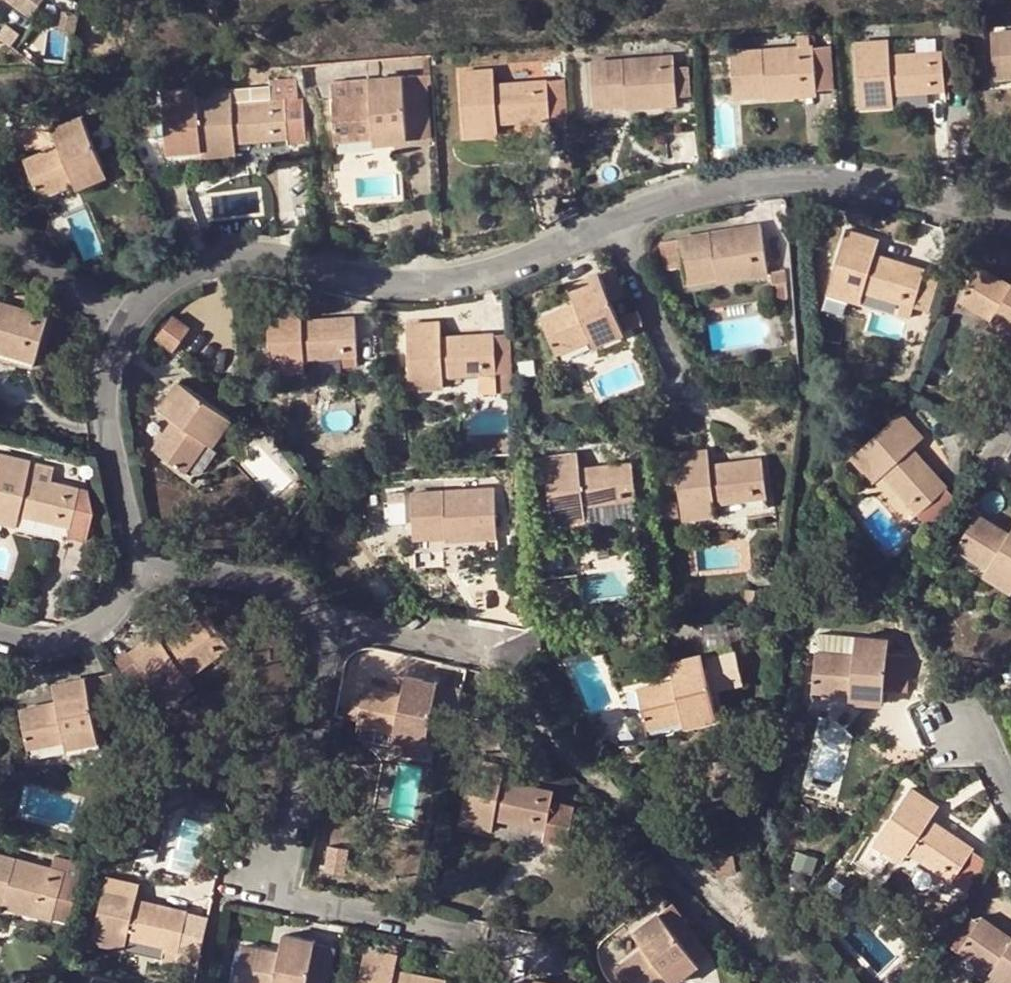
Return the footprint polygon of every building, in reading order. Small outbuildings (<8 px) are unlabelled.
[(1010,78),(1010,34),(988,36),(991,79),(1010,78)] [(760,53),(729,56),(732,100),(763,98),(763,91),(814,88),(811,50),(809,50),(808,37),(795,38),(796,51),(796,56),(760,58),(760,53)] [(887,43),(853,46),(858,110),(881,108),(880,98),(891,97),(943,93),(940,55),(888,59),(887,43)] [(827,49),(811,50),(814,88),(815,94),(831,92),(827,49)] [(621,63),(589,66),(593,111),(625,108),(624,101),(674,97),(671,60),(656,61),(657,66),(621,69),(621,63)] [(458,76),(463,140),(484,139),(483,127),(496,126),(548,122),(545,84),(492,88),(491,73),(458,76)] [(368,102),(331,106),(334,143),(372,140),(371,134),(387,132),(387,146),(405,144),(402,101),(425,99),(425,92),(428,88),(427,79),(367,83),(368,102)] [(561,83),(545,84),(548,122),(565,121),(561,83)] [(228,95),(195,98),(200,161),(222,160),(221,148),(233,146),(286,143),(286,153),(305,151),(300,84),(267,86),(269,106),(229,109),(228,95)] [(815,94),(814,88),(763,91),(763,98),(764,100),(815,96),(815,94)] [(675,109),(674,97),(624,101),(625,108),(625,113),(675,109)] [(892,108),(891,97),(880,98),(881,108),(892,108)] [(200,161),(195,98),(160,100),(165,164),(200,161)] [(402,101),(405,144),(429,142),(425,99),(402,101)] [(62,149),(56,151),(21,167),(37,201),(72,186),(87,179),(90,186),(105,179),(79,122),(54,133),(62,149)] [(496,138),(496,126),(483,127),(484,139),(496,138)] [(371,134),(372,140),(373,147),(387,146),(387,132),(371,134)] [(49,135),(56,151),(62,149),(54,133),(49,135)] [(234,159),(233,146),(221,148),(222,160),(234,159)] [(75,193),(90,186),(87,179),(72,186),(75,193)] [(714,274),(765,266),(760,237),(759,228),(743,231),(744,235),(709,241),(709,236),(675,242),(676,244),(681,272),(684,286),(716,280),(714,274)] [(743,231),(709,236),(709,241),(744,235),(743,231)] [(767,276),(772,275),(786,273),(779,234),(760,237),(765,266),(767,276)] [(827,294),(847,300),(851,290),(862,293),(901,305),(897,316),(909,319),(912,308),(923,273),(873,258),(877,244),(845,234),(827,294)] [(681,272),(676,244),(657,247),(661,274),(681,272)] [(716,284),(767,276),(765,266),(714,274),(716,280),(716,284)] [(991,321),(1004,328),(1000,335),(1010,341),(1010,288),(976,269),(957,302),(991,321)] [(555,356),(591,341),(605,335),(608,342),(624,335),(611,304),(626,298),(613,271),(574,288),(581,304),(576,307),(540,322),(555,356)] [(788,284),(786,273),(772,275),(773,287),(788,284)] [(937,277),(923,273),(912,308),(926,314),(937,277)] [(568,290),(576,307),(581,304),(574,288),(568,290)] [(858,304),(862,293),(851,290),(847,300),(858,304)] [(33,317),(0,308),(0,313),(31,322),(33,317)] [(300,310),(267,313),(270,377),(292,375),(291,363),(303,362),(355,359),(352,321),(301,325),(300,310)] [(37,356),(47,321),(33,317),(31,322),(0,313),(0,346),(37,356)] [(191,333),(173,320),(155,346),(173,359),(191,333)] [(986,327),(1000,335),(1004,328),(991,321),(986,327)] [(409,392),(430,391),(429,380),(442,379),(480,377),(481,396),(496,395),(492,337),(440,341),(439,327),(405,329),(409,392)] [(594,348),(608,342),(605,335),(591,341),(594,348)] [(506,336),(492,337),(496,395),(510,394),(506,336)] [(35,366),(37,356),(0,346),(0,357),(35,366)] [(304,374),(303,362),(291,363),(292,375),(304,374)] [(443,390),(442,379),(429,380),(430,391),(443,390)] [(178,385),(163,407),(178,417),(173,423),(152,455),(184,477),(205,446),(215,431),(220,436),(230,422),(178,385)] [(158,413),(173,423),(178,417),(163,407),(158,413)] [(919,513),(947,489),(911,450),(921,440),(899,416),(852,458),(866,473),(875,465),(883,474),(875,482),(864,492),(870,499),(875,495),(904,528),(919,513)] [(211,449),(220,436),(215,431),(205,446),(211,449)] [(673,458),(681,521),(703,519),(702,508),(714,507),(766,499),(761,462),(709,468),(707,454),(673,458)] [(577,457),(544,462),(551,525),(572,522),(571,511),(636,503),(631,464),(579,471),(577,457)] [(0,461),(0,525),(2,514),(16,518),(68,529),(65,540),(84,543),(90,516),(86,493),(25,480),(28,466),(0,461)] [(866,473),(875,482),(883,474),(875,465),(866,473)] [(947,489),(919,513),(930,526),(957,501),(947,489)] [(413,541),(445,539),(444,532),(495,530),(493,492),(478,493),(478,497),(443,499),(442,495),(411,497),(413,541)] [(637,514),(636,503),(571,511),(572,522),(637,514)] [(403,505),(387,506),(388,529),(404,528),(403,505)] [(715,517),(714,507),(702,508),(703,519),(715,517)] [(14,528),(16,518),(2,514),(0,525),(14,528)] [(988,567),(1002,575),(997,582),(1010,590),(1010,537),(1009,535),(976,516),(956,548),(988,567)] [(545,524),(533,525),(535,547),(543,546),(547,580),(578,576),(575,548),(574,540),(547,543),(545,524)] [(496,540),(495,530),(444,532),(445,539),(445,543),(496,540)] [(582,547),(575,548),(578,576),(585,575),(582,547)] [(988,567),(984,574),(997,582),(1002,575),(988,567)] [(129,658),(145,679),(168,708),(184,695),(176,686),(187,678),(227,647),(206,620),(166,652),(155,638),(129,658)] [(813,692),(851,695),(851,687),(865,688),(864,703),(884,704),(888,641),(855,639),(854,657),(815,654),(813,692)] [(681,681),(674,683),(638,691),(647,728),(684,720),(698,716),(700,723),(717,718),(712,695),(744,688),(737,654),(703,663),(702,657),(676,663),(681,681)] [(110,667),(128,692),(145,679),(129,658),(128,658),(125,655),(110,667)] [(670,664),(674,683),(681,681),(676,663),(670,664)] [(111,678),(86,683),(95,727),(120,722),(111,678)] [(176,686),(184,695),(194,688),(187,678),(176,686)] [(408,698),(411,681),(405,680),(402,696),(408,698)] [(410,738),(409,745),(426,748),(437,686),(411,681),(408,698),(402,696),(365,690),(357,728),(395,735),(410,738)] [(98,743),(95,727),(86,683),(60,688),(64,705),(58,706),(19,714),(26,750),(65,742),(66,750),(98,743)] [(851,702),(864,703),(865,688),(851,687),(851,695),(851,702)] [(54,689),(58,706),(64,705),(60,688),(54,689)] [(685,727),(700,723),(698,716),(684,720),(685,727)] [(410,738),(395,735),(393,742),(409,745),(410,738)] [(15,775),(9,756),(0,759),(0,781),(15,775)] [(568,846),(576,811),(551,806),(553,794),(504,784),(506,769),(472,763),(459,824),(481,829),(483,817),(496,820),(547,830),(544,842),(568,846)] [(909,852),(953,880),(975,847),(931,820),(939,808),(910,789),(875,842),(868,837),(852,862),(878,878),(893,854),(899,845),(909,852)] [(483,817),(481,829),(494,831),(496,820),(483,817)] [(899,845),(893,854),(904,861),(909,852),(899,845)] [(972,893),(994,859),(975,847),(953,880),(972,893)] [(737,857),(719,860),(722,883),(741,880),(737,857)] [(0,859),(0,905),(4,906),(5,900),(53,913),(51,922),(66,925),(78,881),(50,873),(49,877),(15,868),(17,864),(0,859)] [(50,873),(17,864),(15,868),(49,877),(50,873)] [(139,889),(107,882),(92,944),(114,949),(116,937),(129,940),(180,951),(188,914),(136,903),(139,889)] [(635,936),(646,950),(617,973),(625,982),(664,982),(669,979),(664,973),(676,964),(684,975),(712,953),(685,917),(698,907),(688,894),(635,936)] [(51,923),(51,922),(53,913),(5,900),(4,906),(3,910),(51,923)] [(725,944),(698,907),(685,917),(712,953),(725,944)] [(1002,982),(1010,982),(1010,937),(982,917),(978,922),(965,913),(947,940),(993,970),(1005,978),(1002,982)] [(126,952),(129,940),(116,937),(114,949),(126,952)] [(280,956),(243,949),(237,982),(308,982),(315,943),(289,938),(286,957),(280,956)] [(283,938),(280,956),(286,957),(289,938),(283,938)] [(365,953),(359,982),(446,982),(395,972),(397,959),(365,953)] [(684,975),(676,964),(664,973),(669,979),(672,982),(674,982),(684,975)] [(988,976),(999,982),(1002,982),(1005,978),(993,970),(988,976)]
